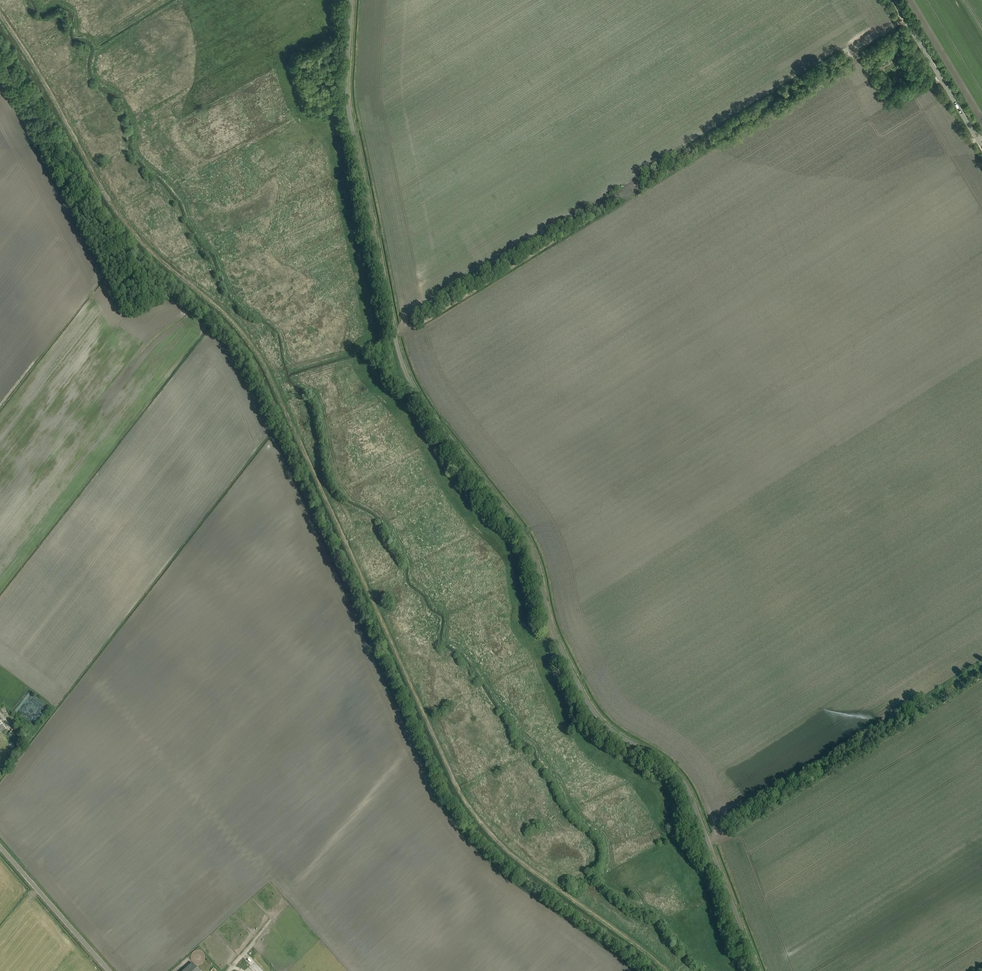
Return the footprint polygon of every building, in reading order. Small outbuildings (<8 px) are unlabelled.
[(192,963),(182,970),(200,970),(192,963)]
